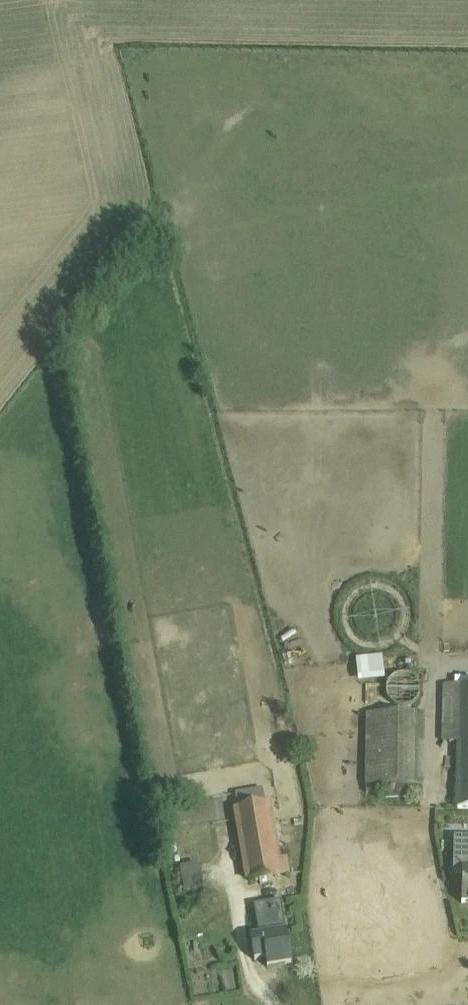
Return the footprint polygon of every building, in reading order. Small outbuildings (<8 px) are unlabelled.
[(406,699),(416,691),(407,680),(397,688),(406,699)] [(442,689),(442,747),(456,747),(456,813),(467,813),(467,689),(442,689)] [(425,719),(366,718),(365,798),(384,798),(384,801),(424,802),(425,719)] [(238,813),(233,814),(245,887),(291,879),(288,863),(280,864),(271,807),(266,808),(263,792),(235,797),(238,813)] [(453,841),(453,874),(462,874),(461,909),(467,909),(467,841),(453,841)] [(200,868),(180,872),(185,898),(204,894),(200,868)] [(259,938),(250,940),(254,964),(265,962),(267,972),(292,967),(282,905),(254,909),(259,938)]
